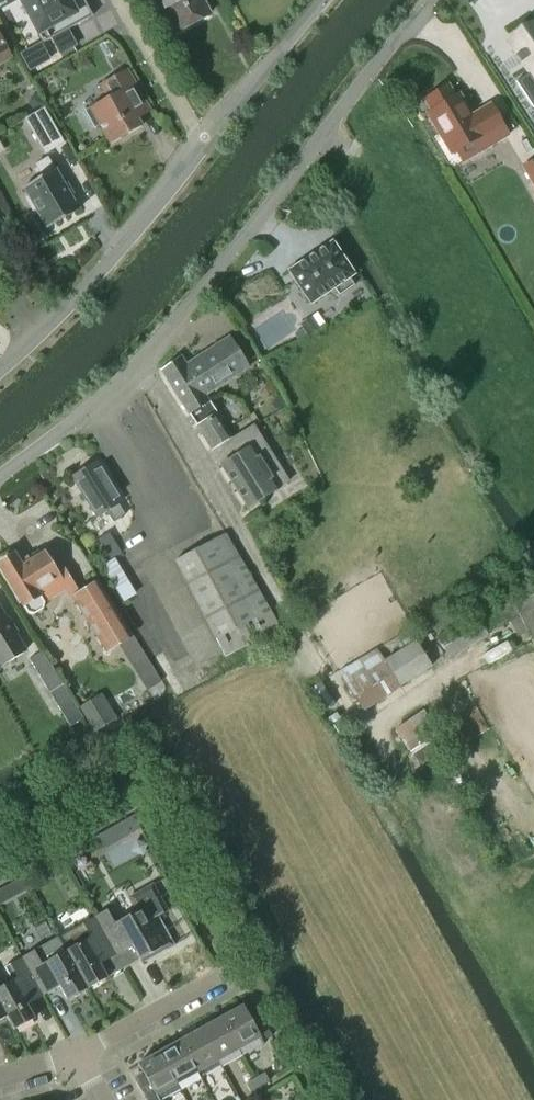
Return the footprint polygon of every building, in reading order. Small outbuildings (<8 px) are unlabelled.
[(68,28),(90,16),(82,0),(18,0),(41,42),(50,37),(59,54),(76,45),(68,28)] [(209,11),(202,0),(158,0),(162,7),(163,6),(176,29),(209,11)] [(509,40),(521,58),(530,72),(522,77),(515,81),(533,110),(533,24),(509,40)] [(0,39),(0,62),(10,57),(0,39)] [(133,111),(146,103),(126,67),(100,82),(108,95),(90,106),(85,109),(95,126),(100,123),(111,142),(141,125),(133,111)] [(453,96),(447,85),(424,98),(431,110),(427,112),(451,152),(471,140),(478,152),(507,135),(489,104),(470,115),(458,94),(453,96)] [(43,107),(25,118),(45,152),(63,141),(43,107)] [(53,168),(47,157),(35,164),(42,175),(23,186),(28,194),(25,196),(33,210),(36,208),(47,227),(80,207),(56,167),(53,168)] [(533,187),(533,160),(522,167),(533,187)] [(338,296),(354,286),(348,278),(353,274),(332,242),(288,271),(310,304),(333,288),(338,296)] [(311,316),(299,324),(306,335),(319,327),(311,316)] [(186,364),(185,364),(191,373),(192,372),(195,378),(194,378),(205,395),(233,377),(237,378),(244,373),(245,369),(248,367),(228,336),(221,341),(186,364)] [(181,356),(160,370),(187,412),(189,411),(196,424),(215,411),(210,402),(205,395),(194,378),(195,378),(192,372),(191,373),(185,364),(186,364),(181,356)] [(196,424),(195,425),(210,449),(232,436),(215,411),(196,424)] [(245,507),(276,487),(286,481),(251,425),(227,440),(236,454),(219,465),(245,507)] [(96,516),(105,511),(112,522),(124,514),(117,503),(120,501),(106,478),(96,461),(72,476),(96,516)] [(264,637),(276,631),(278,630),(276,625),(224,534),(174,561),(225,656),(263,635),(264,637)] [(97,541),(101,547),(109,561),(121,554),(108,535),(97,541)] [(55,571),(43,552),(21,566),(14,554),(0,563),(0,569),(27,613),(33,614),(42,609),(44,602),(39,595),(62,582),(63,581),(72,596),(106,651),(130,636),(96,581),(78,592),(62,567),(55,571)] [(533,641),(533,597),(532,594),(516,602),(513,596),(507,597),(506,597),(505,596),(482,609),(494,629),(518,616),(532,642),(533,641)] [(25,651),(0,611),(0,664),(1,665),(25,651)] [(449,658),(486,634),(473,614),(436,638),(449,658)] [(383,661),(346,684),(347,686),(362,711),(431,668),(416,644),(414,642),(383,661)] [(42,651),(29,659),(49,692),(70,726),(83,718),(77,707),(63,684),(42,651)] [(94,697),(77,707),(83,718),(90,730),(91,731),(92,733),(109,723),(94,697)] [(440,734),(423,709),(393,729),(411,754),(440,734)] [(133,816),(117,825),(123,836),(138,827),(139,827),(133,816)] [(175,947),(158,918),(168,913),(153,886),(130,899),(137,913),(120,922),(113,909),(96,918),(116,957),(133,947),(143,965),(175,947)] [(59,939),(88,990),(108,979),(100,966),(116,957),(96,918),(59,939)] [(59,939),(40,949),(22,959),(44,997),(60,988),(67,1002),(88,990),(59,939)] [(22,959),(5,969),(12,982),(0,989),(0,1006),(7,1018),(6,1018),(14,1031),(35,1020),(27,1006),(44,997),(22,959)] [(242,1005),(221,1017),(241,1054),(261,1042),(262,1044),(264,1044),(262,1041),(271,1036),(261,1018),(252,1023),(242,1005)] [(221,1017),(200,1029),(220,1065),(241,1054),(221,1017)] [(200,1029),(179,1040),(200,1077),(220,1065),(200,1029)] [(179,1040),(159,1052),(179,1088),(200,1077),(179,1040)] [(132,1077),(136,1083),(145,1099),(159,1099),(174,1091),(179,1088),(159,1052),(138,1064),(142,1071),(140,1072),(132,1077)] [(266,1076),(256,1081),(260,1089),(270,1083),(266,1076)] [(251,1094),(260,1089),(256,1081),(247,1086),(251,1094)]
